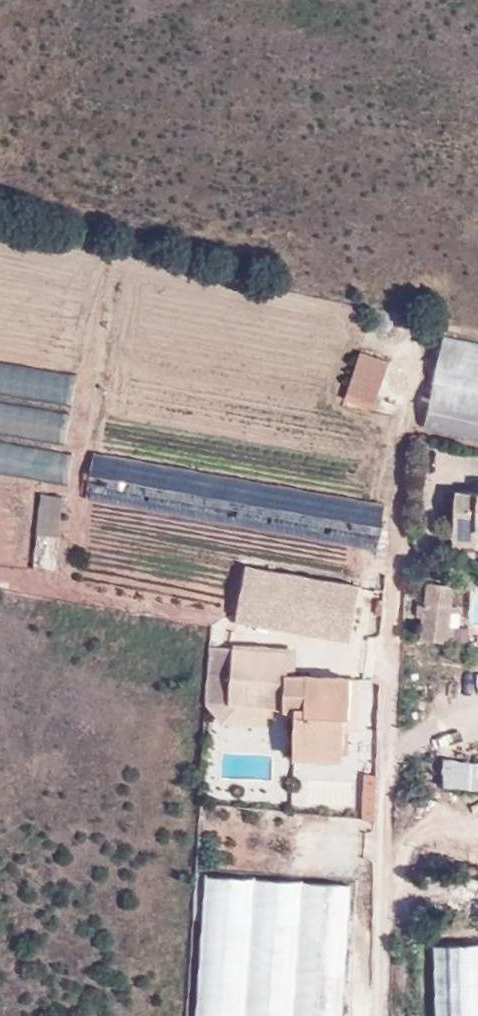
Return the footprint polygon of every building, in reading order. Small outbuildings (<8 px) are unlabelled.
[(443,334),(422,426),(477,438),(477,342),(443,334)] [(374,398),(390,351),(360,341),(343,389),(374,398)] [(73,484),(90,396),(0,379),(0,470),(73,484)] [(218,523),(220,478),(93,455),(84,500),(218,523)] [(473,530),(477,531),(477,480),(476,480),(476,491),(455,490),(452,529),(473,530)] [(55,568),(59,496),(38,495),(34,567),(55,568)] [(373,551),(218,523),(216,569),(365,594),(373,551)] [(472,543),(473,530),(452,529),(452,541),(472,543)] [(68,590),(214,615),(216,569),(76,544),(68,590)] [(216,569),(214,615),(357,640),(365,594),(216,569)] [(447,642),(452,584),(423,582),(417,639),(447,642)] [(298,737),(345,740),(345,722),(353,722),(354,668),(291,665),(290,644),(220,643),(218,695),(281,695),(281,710),(298,710),(298,737)] [(345,754),(345,740),(298,737),(297,751),(345,754)] [(446,784),(477,786),(477,760),(448,758),(446,784)] [(362,818),(374,818),(373,774),(361,775),(362,818)] [(205,871),(197,1015),(343,1015),(353,882),(205,871)] [(431,945),(435,1015),(477,1015),(477,941),(431,945)]
